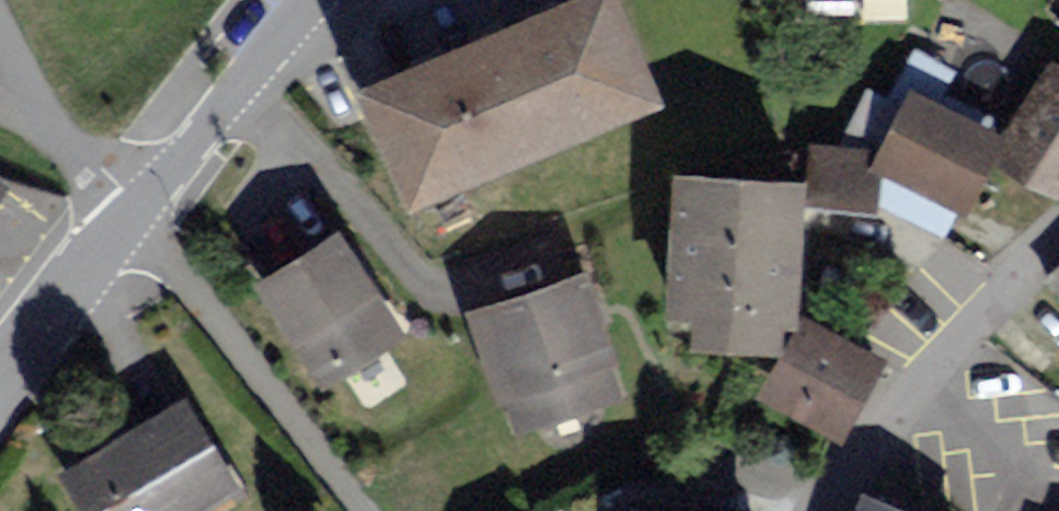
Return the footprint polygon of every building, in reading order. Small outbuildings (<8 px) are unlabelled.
[(379,95),(429,213),(688,106),(644,0),(610,0),(379,95)] [(999,168),(1058,199),(1058,78),(999,168)] [(878,179),(970,220),(1008,141),(918,95),(878,179)] [(0,170),(0,228),(28,191),(0,170)] [(808,185),(673,177),(663,328),(690,330),(689,350),(784,356),(785,331),(799,331),(808,185)] [(350,237),(259,290),(322,397),(413,344),(350,237)] [(589,287),(473,320),(499,372),(489,377),(505,426),(513,419),(525,444),(630,411),(615,384),(627,379),(589,287)] [(889,363),(806,316),(799,331),(784,356),(758,399),(841,446),(889,363)] [(68,476),(87,510),(237,510),(246,506),(195,409),(68,476)]
